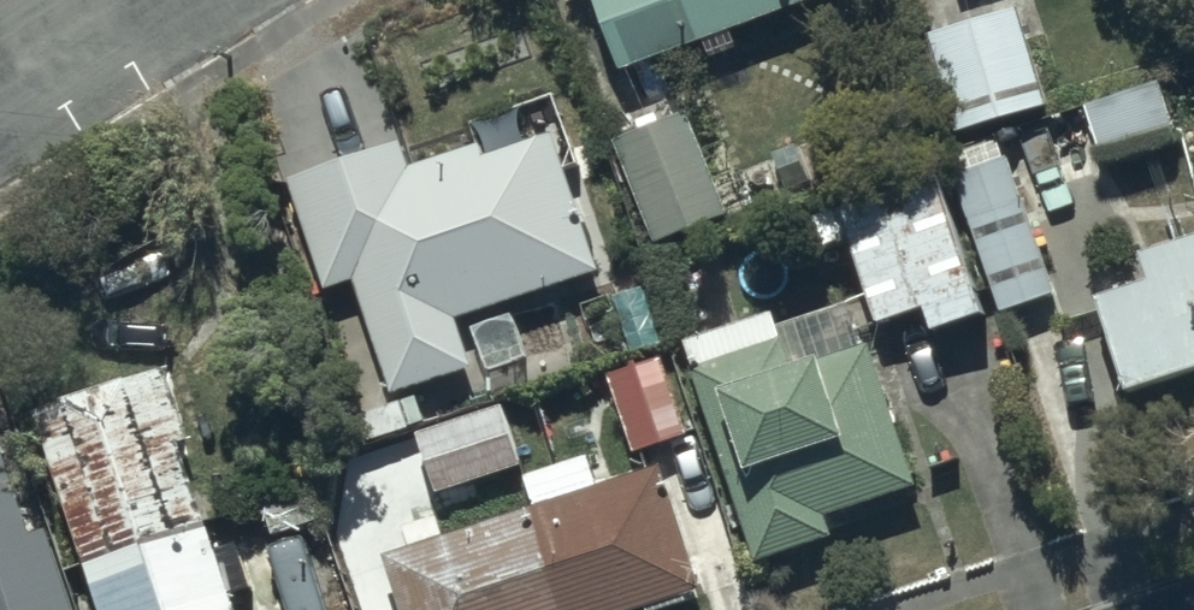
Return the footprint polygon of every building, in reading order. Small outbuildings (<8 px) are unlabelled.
[(631,61),(800,0),(609,0),(631,61)] [(1027,1),(933,31),(963,126),(1057,96),(1027,1)] [(1166,75),(1095,99),(1110,144),(1181,121),(1166,75)] [(694,108),(622,133),(659,240),(731,215),(694,108)] [(297,164),(300,173),(330,286),(366,276),(396,388),(479,365),(464,312),(606,273),(566,126),(497,145),(495,138),(411,161),(404,135),(297,164)] [(1012,145),(960,163),(1008,302),(1061,284),(1012,145)] [(937,165),(841,200),(890,323),(936,305),(942,322),(991,302),(937,165)] [(1104,287),(1139,382),(1193,362),(1193,230),(1140,250),(1148,271),(1104,287)] [(783,304),(692,335),(760,554),(839,530),(833,509),(924,480),(864,289),(786,313),(783,304)] [(665,349),(618,364),(642,440),(690,425),(665,349)] [(47,393),(111,609),(253,609),(246,587),(263,582),(248,531),(222,538),(194,441),(197,440),(172,357),(47,393)] [(0,397),(0,609),(70,609),(0,397)] [(503,397),(422,422),(442,490),(523,465),(503,397)] [(391,550),(410,609),(633,609),(709,587),(668,456),(599,477),(591,452),(533,470),(543,504),(447,533),(440,509),(411,518),(418,542),(391,550)]
